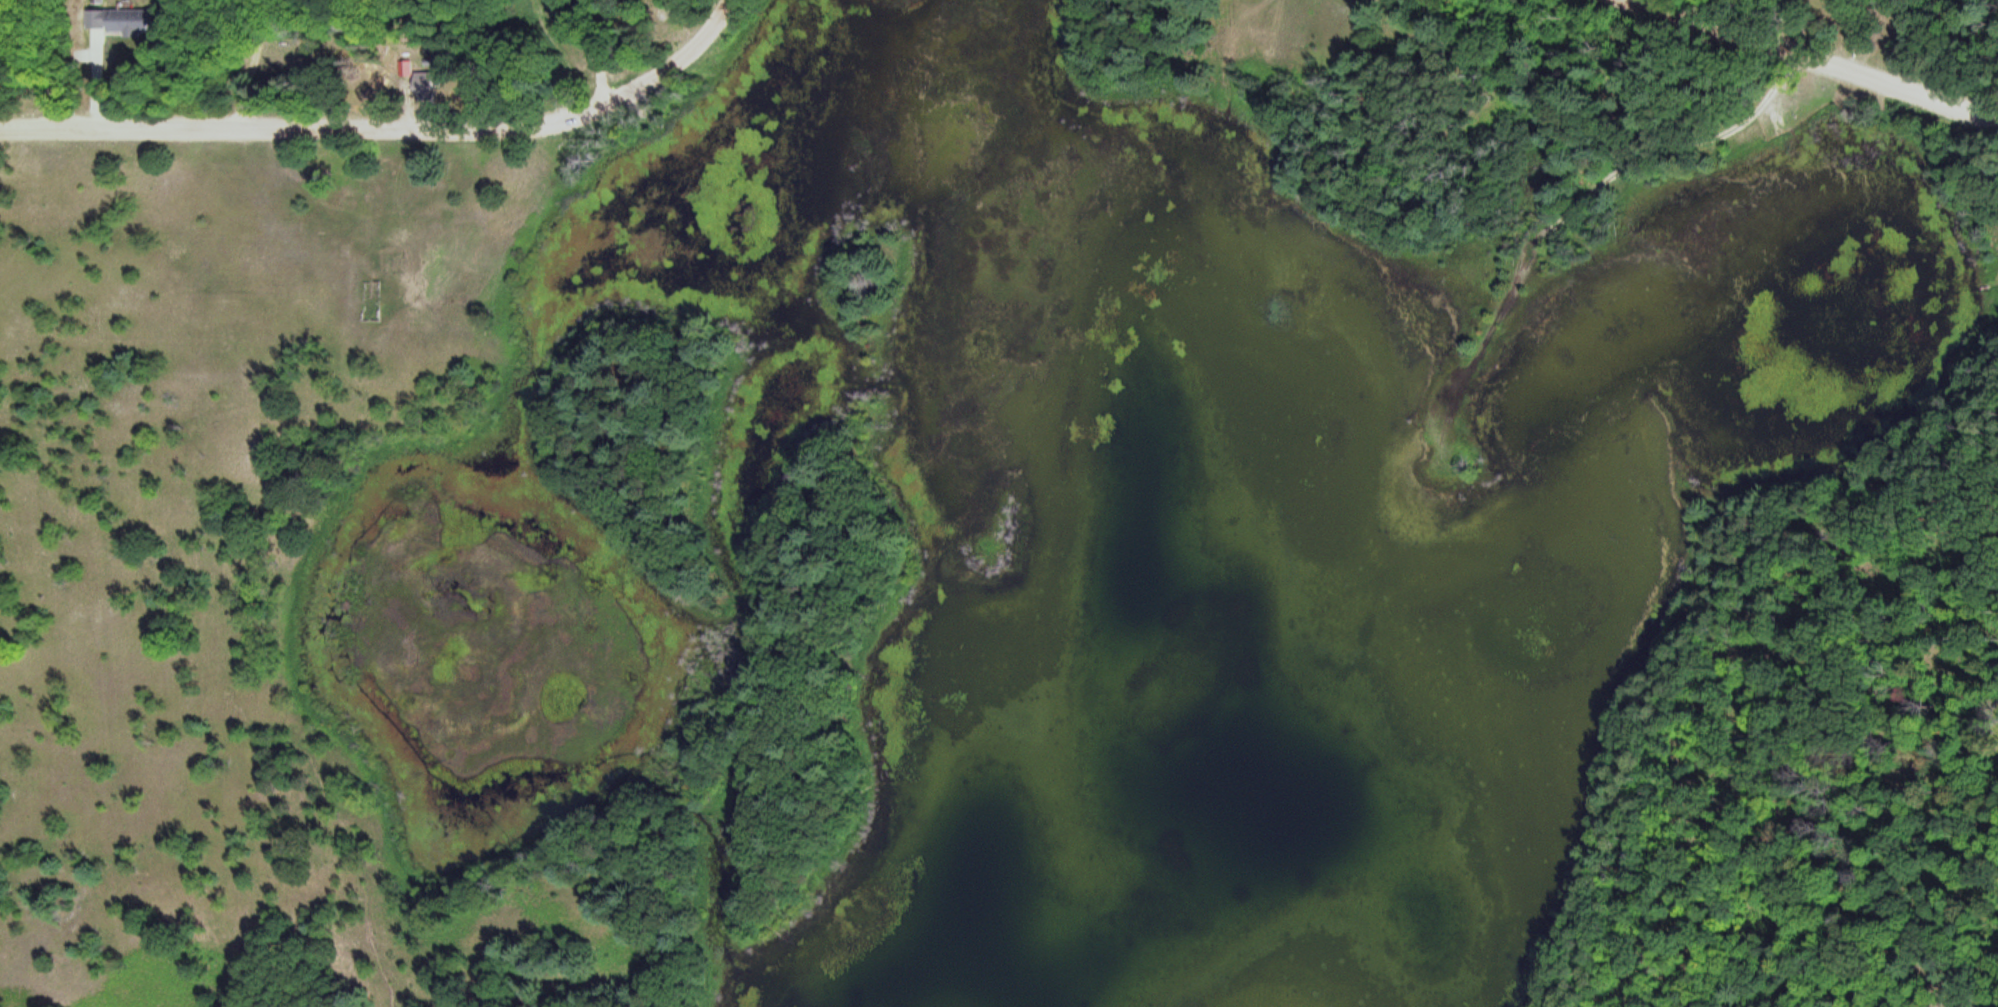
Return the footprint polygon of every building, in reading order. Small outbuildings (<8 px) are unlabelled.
[(131,31),(131,38),(145,38),(145,32),(158,32),(158,11),(91,11),(90,31),(131,31)] [(440,100),(440,82),(421,82),(421,100),(440,100)]
